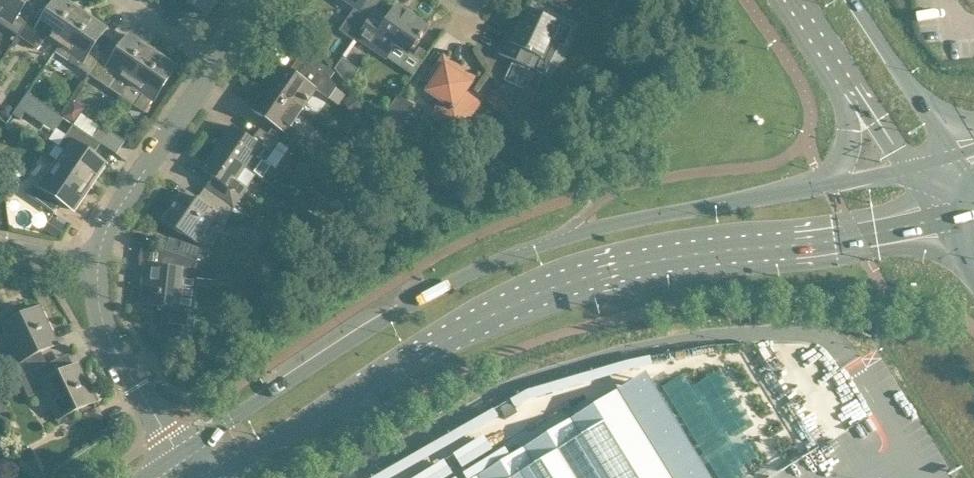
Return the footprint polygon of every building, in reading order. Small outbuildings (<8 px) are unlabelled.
[(3,16),(0,21),(0,23),(19,36),(42,2),(39,0),(0,0),(0,14),(3,16)] [(42,2),(19,36),(39,50),(48,36),(61,45),(56,52),(61,45),(83,12),(82,12),(81,14),(73,9),(75,7),(65,0),(58,0),(52,9),(42,2)] [(218,0),(185,0),(207,15),(218,0)] [(367,1),(368,0),(345,0),(357,8),(341,30),(355,39),(357,37),(360,32),(370,17),(377,7),(367,1)] [(419,37),(421,39),(424,35),(422,34),(427,27),(397,6),(384,26),(371,18),(376,11),(375,11),(377,7),(370,17),(360,32),(357,37),(380,53),(384,46),(391,51),(395,44),(409,53),(419,37)] [(513,74),(508,72),(505,80),(536,95),(546,75),(531,68),(536,56),(542,58),(559,22),(528,7),(516,35),(509,32),(499,53),(519,63),(513,74)] [(83,12),(61,45),(56,52),(70,61),(90,75),(103,56),(113,41),(102,34),(106,28),(91,18),(89,20),(82,15),(84,13),(83,12)] [(112,62),(103,56),(90,75),(122,97),(154,51),(153,50),(151,53),(144,48),(146,45),(130,35),(112,62)] [(154,51),(122,97),(145,113),(177,67),(162,56),(160,59),(152,54),(154,51)] [(276,89),(273,89),(302,109),(316,90),(329,99),(337,87),(327,73),(330,68),(322,63),(321,57),(313,52),(307,53),(304,51),(302,54),(298,55),(298,59),(290,71),(287,70),(280,71),(274,80),(276,89)] [(431,116),(459,135),(481,103),(467,92),(473,83),(457,71),(461,66),(444,55),(427,80),(432,83),(426,91),(441,101),(431,116)] [(342,58),(334,69),(348,87),(359,70),(342,58)] [(291,126),(302,109),(273,89),(267,90),(259,103),(261,115),(275,125),(268,134),(279,142),(293,151),(304,135),(291,126)] [(515,117),(507,103),(498,89),(486,96),(495,110),(503,124),(515,117)] [(399,95),(378,126),(402,143),(407,135),(402,132),(405,127),(407,128),(420,110),(399,95)] [(72,124),(72,125),(73,126),(59,147),(66,151),(57,164),(90,187),(90,186),(88,184),(93,177),(96,178),(106,163),(93,155),(101,144),(102,145),(102,144),(94,138),(72,124)] [(117,154),(125,142),(102,126),(94,138),(102,144),(117,154)] [(253,140),(233,126),(218,148),(246,167),(257,175),(265,162),(279,142),(268,134),(260,129),(253,140)] [(213,177),(205,188),(234,207),(257,175),(246,167),(218,148),(203,171),(213,177)] [(90,187),(57,164),(48,177),(41,172),(27,193),(26,192),(25,193),(55,214),(56,213),(55,212),(62,201),(74,210),(85,195),(82,193),(87,185),(90,187)] [(235,208),(234,207),(205,188),(196,202),(183,193),(163,222),(176,232),(178,230),(197,243),(214,218),(224,225),(235,208)] [(169,239),(165,251),(176,255),(205,264),(209,252),(169,239)] [(160,266),(152,266),(145,265),(141,305),(163,307),(161,323),(188,326),(190,309),(178,307),(182,276),(215,280),(217,268),(205,264),(176,255),(165,251),(162,250),(160,266)] [(49,363),(47,364),(41,352),(57,344),(57,343),(54,344),(50,336),(52,334),(41,309),(44,307),(44,306),(4,325),(18,354),(10,357),(20,377),(49,364),(49,363)] [(49,364),(20,377),(28,394),(44,386),(46,389),(51,401),(60,419),(99,400),(99,399),(95,400),(83,375),(80,377),(76,368),(79,366),(78,365),(74,367),(53,377),(47,365),(49,364)] [(603,388),(601,378),(621,374),(619,366),(559,380),(563,397),(603,388)] [(682,385),(685,390),(691,387),(686,375),(667,384),(670,391),(682,385)] [(606,421),(546,458),(514,477),(642,477),(606,421)] [(28,450),(22,453),(27,462),(36,458),(33,452),(28,450)]
